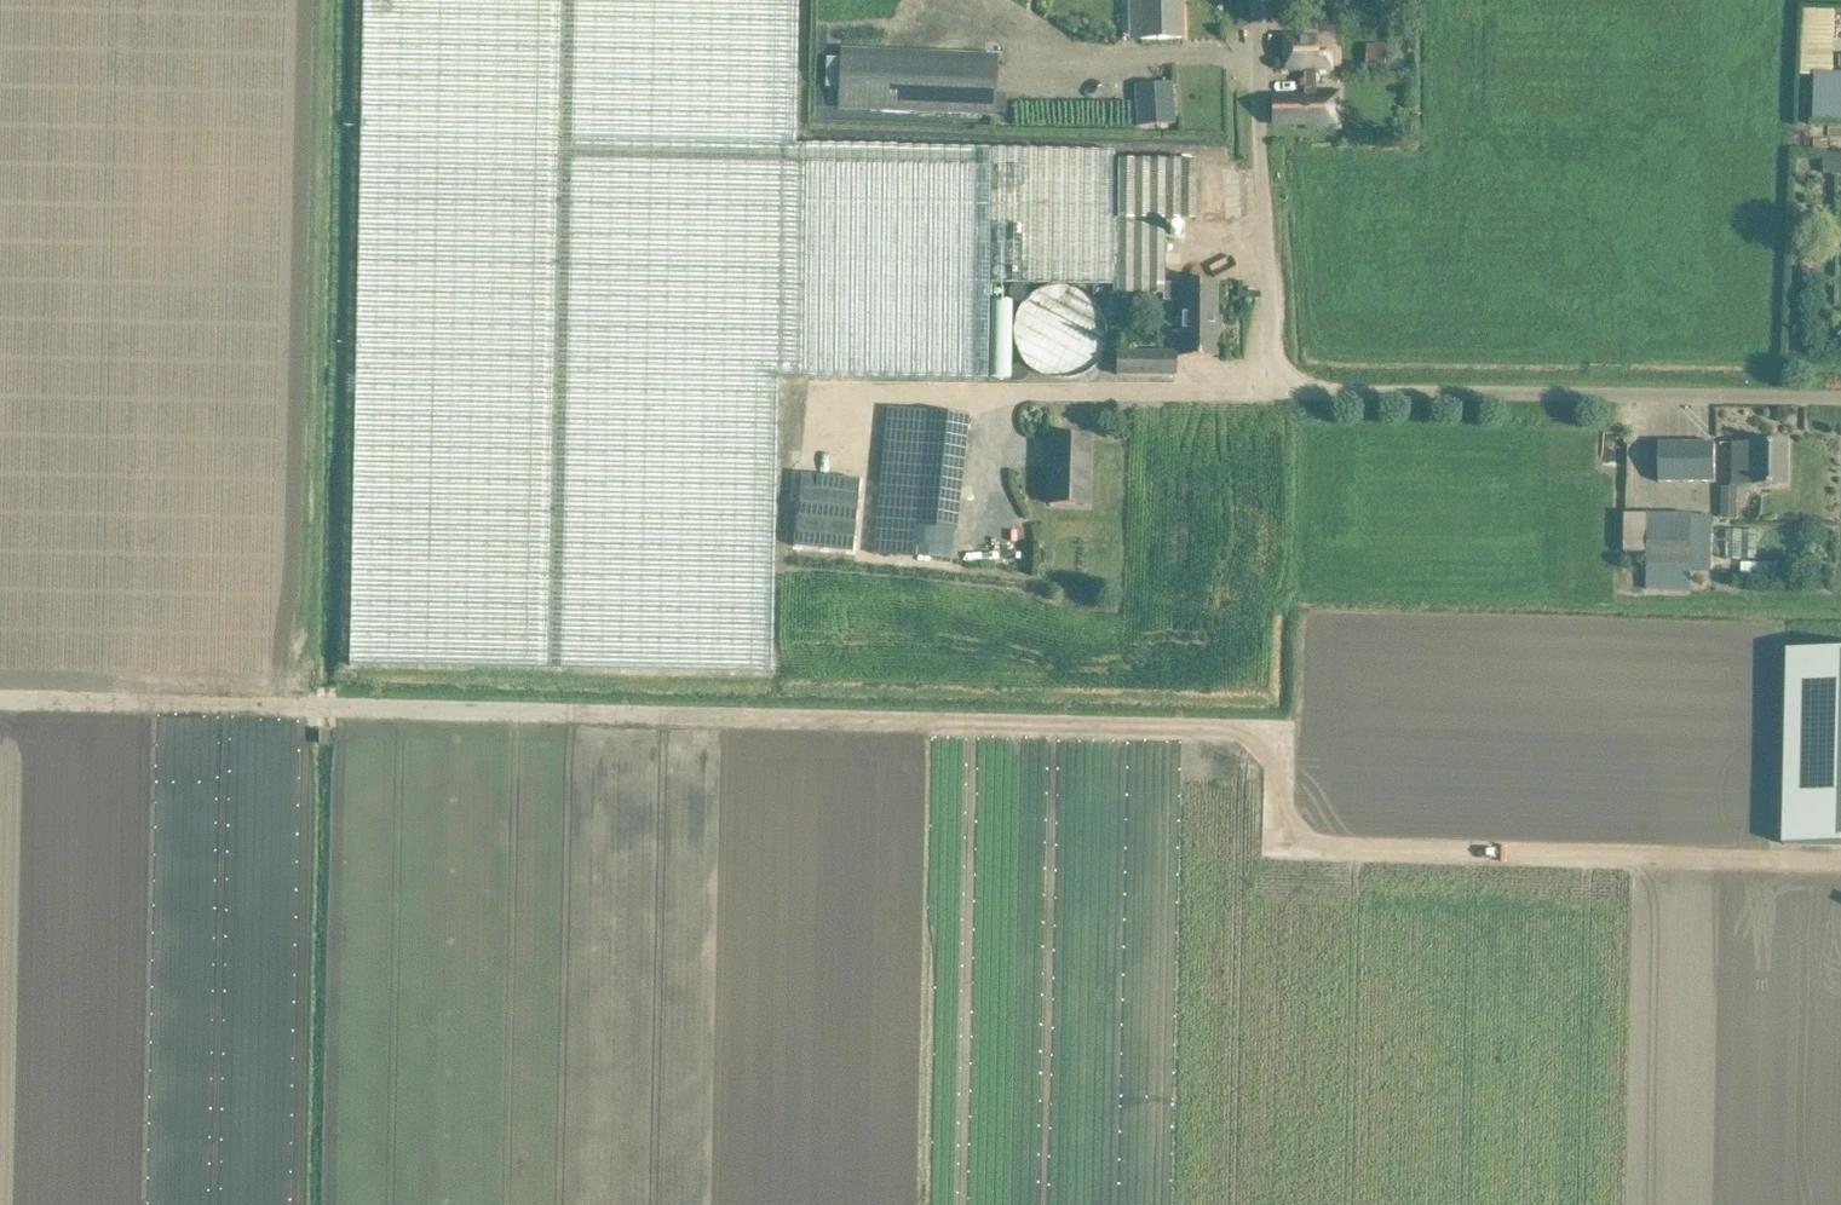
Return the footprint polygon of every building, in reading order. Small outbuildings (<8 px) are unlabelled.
[(796,145),(799,0),(363,0),(360,138),(356,372),(350,665),(773,674),(779,377),(989,380),(990,283),(1113,286),(1113,294),(1164,294),(1164,284),(1165,284),(1165,221),(1196,221),(1197,162),(1115,162),(1115,152),(898,147),(898,146),(796,145)] [(1181,0),(1141,0),(1141,39),(1182,38),(1181,0)] [(1314,38),(1285,38),(1285,70),(1304,70),(1304,98),(1273,99),(1273,124),(1306,123),(1306,128),(1338,127),(1338,93),(1320,93),(1320,98),(1316,98),(1315,70),(1330,70),(1330,55),(1314,55),(1314,38)] [(1367,65),(1386,66),(1386,45),(1367,45),(1367,65)] [(993,115),(996,56),(840,49),(840,60),(828,60),(827,86),(841,87),(840,109),(993,115)] [(1816,119),(1840,119),(1840,73),(1817,72),(1816,119)] [(1136,86),(1139,126),(1174,124),(1171,84),(1136,86)] [(1824,155),(1823,174),(1840,174),(1840,155),(1824,155)] [(1165,284),(1164,284),(1164,294),(1163,301),(1180,301),(1180,356),(1217,356),(1217,284),(1165,284)] [(1178,356),(1164,356),(1121,356),(1120,375),(1177,375),(1178,356)] [(956,532),(968,416),(888,408),(873,554),(916,559),(919,528),(956,532)] [(1088,506),(1090,438),(1051,437),(1049,505),(1088,506)] [(1715,482),(1715,443),(1659,444),(1659,483),(1715,482)] [(1755,444),(1744,444),(1733,444),(1733,487),(1737,487),(1789,487),(1789,443),(1755,443),(1755,444)] [(860,479),(801,474),(794,548),(853,553),(860,479)] [(1733,487),(1722,487),(1722,518),(1738,517),(1737,487),(1733,487)] [(1713,516),(1692,515),(1625,514),(1625,553),(1647,553),(1647,590),(1691,590),(1691,586),(1709,587),(1710,569),(1712,569),(1713,516)] [(1735,535),(1736,561),(1765,560),(1764,534),(1735,535)] [(1789,583),(1789,568),(1751,568),(1751,583),(1789,583)] [(1783,845),(1840,846),(1840,652),(1788,651),(1783,845)]
